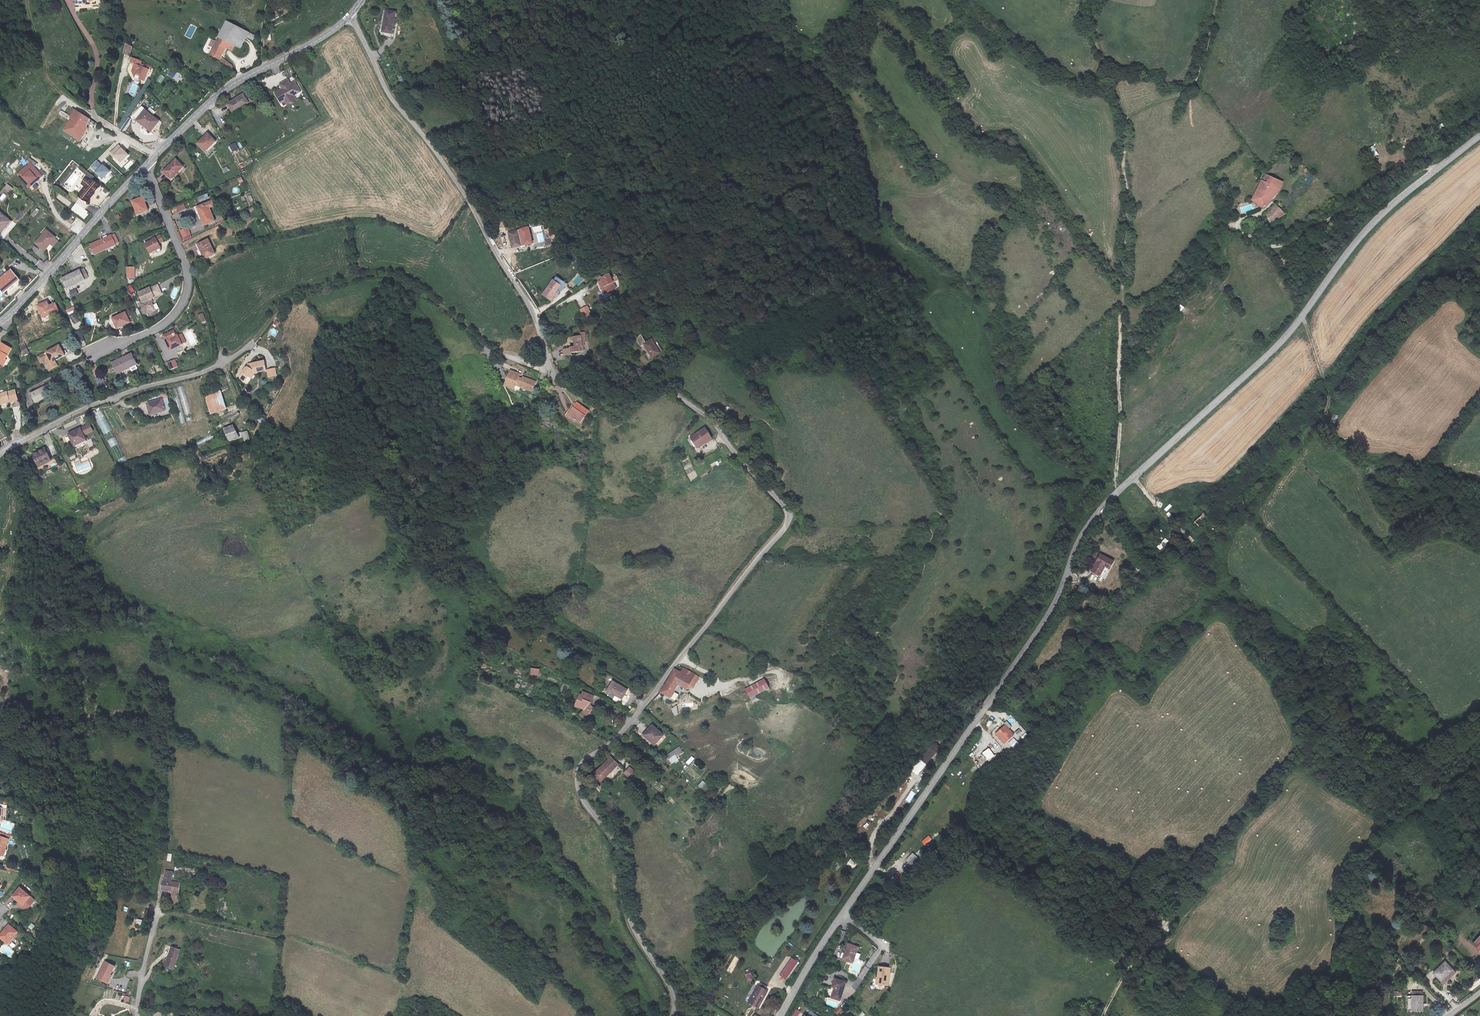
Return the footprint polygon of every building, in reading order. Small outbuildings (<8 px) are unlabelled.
[(378,32),(377,37),(390,40),(395,19),(384,16),(381,33),(378,32)] [(254,39),(256,35),(226,20),(215,41),(210,39),(208,45),(212,47),(208,54),(212,56),(218,58),(219,59),(229,69),(231,68),(230,65),(220,57),(226,47),(231,49),(233,45),(239,47),(248,36),(254,39)] [(130,55),(133,45),(125,43),(122,53),(130,55)] [(139,61),(128,58),(127,63),(132,65),(130,72),(133,78),(132,81),(137,83),(138,80),(143,82),(147,67),(142,66),(142,68),(137,66),(139,61)] [(170,73),(168,77),(176,81),(178,77),(170,73)] [(281,89),(274,92),(282,107),(297,100),(294,95),(301,91),(295,80),(290,83),(288,79),(278,84),(281,89)] [(231,104),(225,97),(211,108),(217,116),(231,104)] [(90,117),(67,104),(63,111),(72,117),(65,130),(80,139),(88,127),(86,126),(90,117)] [(156,119),(144,110),(136,119),(150,130),(153,126),(151,125),(156,119)] [(65,123),(54,116),(51,121),(61,128),(65,123)] [(125,129),(132,119),(129,117),(122,127),(125,129)] [(1442,124),(1433,129),(1436,132),(1444,127),(1442,124)] [(216,141),(208,134),(197,145),(206,152),(216,141)] [(235,142),(229,145),(232,152),(238,149),(235,142)] [(119,145),(111,153),(121,163),(129,155),(119,145)] [(1367,149),(1371,159),(1378,156),(1374,146),(1367,149)] [(185,168),(178,159),(164,172),(171,180),(185,168)] [(17,160),(10,165),(14,169),(20,163),(17,160)] [(18,175),(31,188),(43,177),(31,164),(18,175)] [(84,186),(77,194),(76,196),(84,203),(98,188),(87,177),(81,183),(84,186)] [(1272,183),(1268,189),(1282,194),(1285,188),(1272,183)] [(4,188),(10,192),(13,189),(7,184),(4,188)] [(1279,200),(1282,194),(1268,189),(1263,187),(1258,198),(1257,200),(1265,205),(1271,209),(1279,200)] [(208,193),(197,196),(199,201),(209,199),(208,193)] [(148,210),(142,196),(131,201),(137,215),(148,210)] [(197,207),(199,212),(210,208),(214,206),(212,200),(197,207)] [(1260,210),(1265,205),(1257,200),(1253,206),(1260,210)] [(178,212),(186,209),(184,203),(176,207),(178,212)] [(1265,205),(1260,210),(1266,214),(1271,209),(1265,205)] [(1265,216),(1272,222),(1276,218),(1278,220),(1285,213),(1275,205),(1265,216)] [(34,217),(39,210),(36,208),(31,215),(34,217)] [(210,208),(199,212),(205,226),(216,221),(210,208)] [(10,220),(0,212),(0,231),(1,232),(10,220)] [(179,230),(184,240),(192,236),(188,226),(179,230)] [(50,243),(53,246),(58,240),(54,238),(55,237),(46,229),(34,243),(43,251),(50,243)] [(518,230),(508,232),(510,249),(519,247),(518,239),(520,238),(518,230)] [(116,242),(111,232),(88,244),(92,253),(116,242)] [(161,247),(156,239),(146,244),(151,253),(161,247)] [(215,253),(207,239),(198,244),(205,258),(215,253)] [(86,276),(83,267),(60,277),(63,286),(86,276)] [(0,277),(0,289),(3,293),(18,280),(10,269),(0,277)] [(580,274),(573,281),(577,286),(584,279),(580,274)] [(609,274),(596,280),(601,289),(618,280),(616,275),(611,278),(609,274)] [(155,284),(147,287),(136,292),(140,300),(137,301),(142,315),(152,311),(149,303),(150,302),(148,298),(151,297),(159,294),(155,284)] [(615,286),(606,289),(609,298),(618,295),(615,286)] [(69,291),(72,297),(79,294),(76,288),(69,291)] [(557,290),(546,301),(554,310),(566,298),(557,290)] [(37,316),(54,311),(51,302),(45,305),(43,300),(33,304),(37,316)] [(583,318),(591,314),(587,305),(579,309),(583,318)] [(74,306),(65,310),(67,315),(76,311),(74,306)] [(130,322),(125,312),(112,318),(116,328),(130,322)] [(71,315),(74,330),(81,328),(78,313),(71,315)] [(203,313),(198,315),(202,322),(206,320),(203,313)] [(602,314),(595,317),(599,325),(606,321),(602,314)] [(183,344),(176,328),(163,333),(170,350),(183,344)] [(660,353),(652,341),(645,345),(641,338),(635,341),(640,349),(644,346),(652,358),(660,353)] [(582,343),(574,344),(573,344),(572,345),(572,346),(573,346),(573,347),(574,347),(574,348),(575,348),(575,353),(571,354),(571,355),(566,355),(566,360),(575,360),(575,358),(583,358),(583,356),(585,356),(585,350),(587,350),(586,340),(582,340),(582,343)] [(26,352),(22,346),(17,350),(20,356),(26,352)] [(56,346),(44,353),(49,362),(61,356),(56,346)] [(83,356),(80,349),(65,356),(68,362),(83,356)] [(129,373),(135,369),(128,355),(110,365),(115,374),(126,368),(129,373)] [(173,360),(166,363),(169,369),(176,366),(173,360)] [(265,372),(264,363),(250,365),(248,368),(245,369),(239,377),(239,379),(242,381),(245,380),(250,373),(253,375),(256,374),(256,373),(265,372)] [(273,371),(266,372),(267,379),(274,378),(273,371)] [(516,374),(506,371),(500,385),(525,396),(530,383),(518,378),(518,380),(514,378),(516,374)] [(103,376),(95,378),(97,384),(105,381),(103,376)] [(185,415),(191,413),(183,386),(177,387),(185,415)] [(49,398),(44,389),(28,398),(33,407),(49,398)] [(10,394),(0,397),(0,407),(1,407),(1,405),(4,404),(5,405),(13,403),(10,394)] [(216,427),(222,425),(229,423),(220,397),(207,401),(216,427)] [(570,402),(568,405),(566,409),(573,414),(579,417),(586,404),(577,399),(573,404),(570,402)] [(158,400),(143,405),(146,416),(161,412),(158,400)] [(571,416),(573,414),(566,409),(568,405),(565,404),(562,411),(571,416)] [(102,408),(94,411),(101,434),(109,432),(102,408)] [(262,416),(258,420),(262,424),(266,421),(262,416)] [(85,435),(93,431),(89,423),(81,426),(85,435)] [(223,427),(231,441),(239,437),(232,424),(223,427)] [(712,436),(706,426),(703,427),(707,439),(713,438),(712,436)] [(686,434),(683,435),(686,447),(690,446),(706,441),(703,429),(686,434)] [(248,430),(241,432),(244,441),(250,439),(248,430)] [(77,431),(66,438),(72,450),(84,443),(77,431)] [(198,446),(214,437),(212,434),(196,443),(198,446)] [(107,441),(114,454),(121,450),(114,437),(107,441)] [(48,465),(42,454),(30,460),(37,472),(48,465)] [(683,466),(687,473),(693,470),(689,463),(683,466)] [(1160,550),(1169,542),(1165,538),(1156,547),(1160,550)] [(1101,577),(1106,568),(1111,571),(1115,563),(1102,555),(1092,573),(1101,577)] [(679,670),(663,691),(672,698),(683,686),(691,691),(701,678),(689,670),(686,675),(679,670)] [(765,678),(745,688),(750,698),(770,687),(765,678)] [(623,702),(628,693),(614,685),(609,694),(623,702)] [(588,713),(593,715),(595,708),(592,706),(592,703),(595,704),(596,700),(583,697),(579,709),(590,709),(588,713)] [(682,699),(678,704),(682,708),(687,703),(682,699)] [(1005,724),(995,734),(1004,744),(1015,734),(1005,724)] [(660,748),(668,738),(655,728),(652,731),(654,733),(649,739),(660,748)] [(917,775),(941,747),(932,740),(909,768),(917,775)] [(983,751),(988,763),(996,759),(990,748),(983,751)] [(685,762),(689,765),(695,758),(691,756),(685,762)] [(611,757),(594,776),(603,783),(619,764),(611,757)] [(630,773),(635,777),(639,771),(634,767),(630,773)] [(909,804),(916,794),(911,790),(904,800),(909,804)] [(928,835),(922,842),(926,846),(932,839),(928,835)] [(0,838),(0,855),(4,856),(7,847),(8,847),(10,841),(0,838)] [(906,864),(912,869),(921,860),(915,855),(906,864)] [(159,894),(171,896),(172,887),(169,887),(170,883),(170,881),(164,880),(163,886),(161,886),(159,894)] [(172,887),(171,896),(171,908),(178,909),(179,887),(176,887),(176,884),(170,883),(169,887),(172,887)] [(21,888),(14,897),(25,905),(23,907),(28,911),(36,900),(21,888)] [(22,939),(13,931),(3,944),(12,951),(22,939)] [(1468,949),(1478,959),(1479,957),(1479,942),(1478,940),(1468,949)] [(179,953),(170,949),(163,969),(173,972),(179,953)] [(857,956),(848,953),(842,967),(851,971),(857,956)] [(787,980),(798,962),(791,957),(780,976),(787,980)] [(115,969),(105,964),(97,980),(107,985),(115,969)] [(1449,975),(1441,966),(1428,976),(1436,985),(1449,975)] [(747,982),(753,980),(751,969),(745,970),(747,982)] [(888,976),(877,976),(877,993),(887,993),(888,976)] [(1471,986),(1474,990),(1479,985),(1479,979),(1471,986)] [(767,992),(758,987),(749,1004),(761,1010),(763,1005),(760,1003),(767,992)] [(842,990),(834,987),(832,996),(834,997),(831,1007),(839,1009),(841,1001),(840,1001),(841,1000),(842,1000),(844,994),(841,994),(842,990)] [(1405,1005),(1405,1015),(1421,1015),(1421,1006),(1405,1005)]
